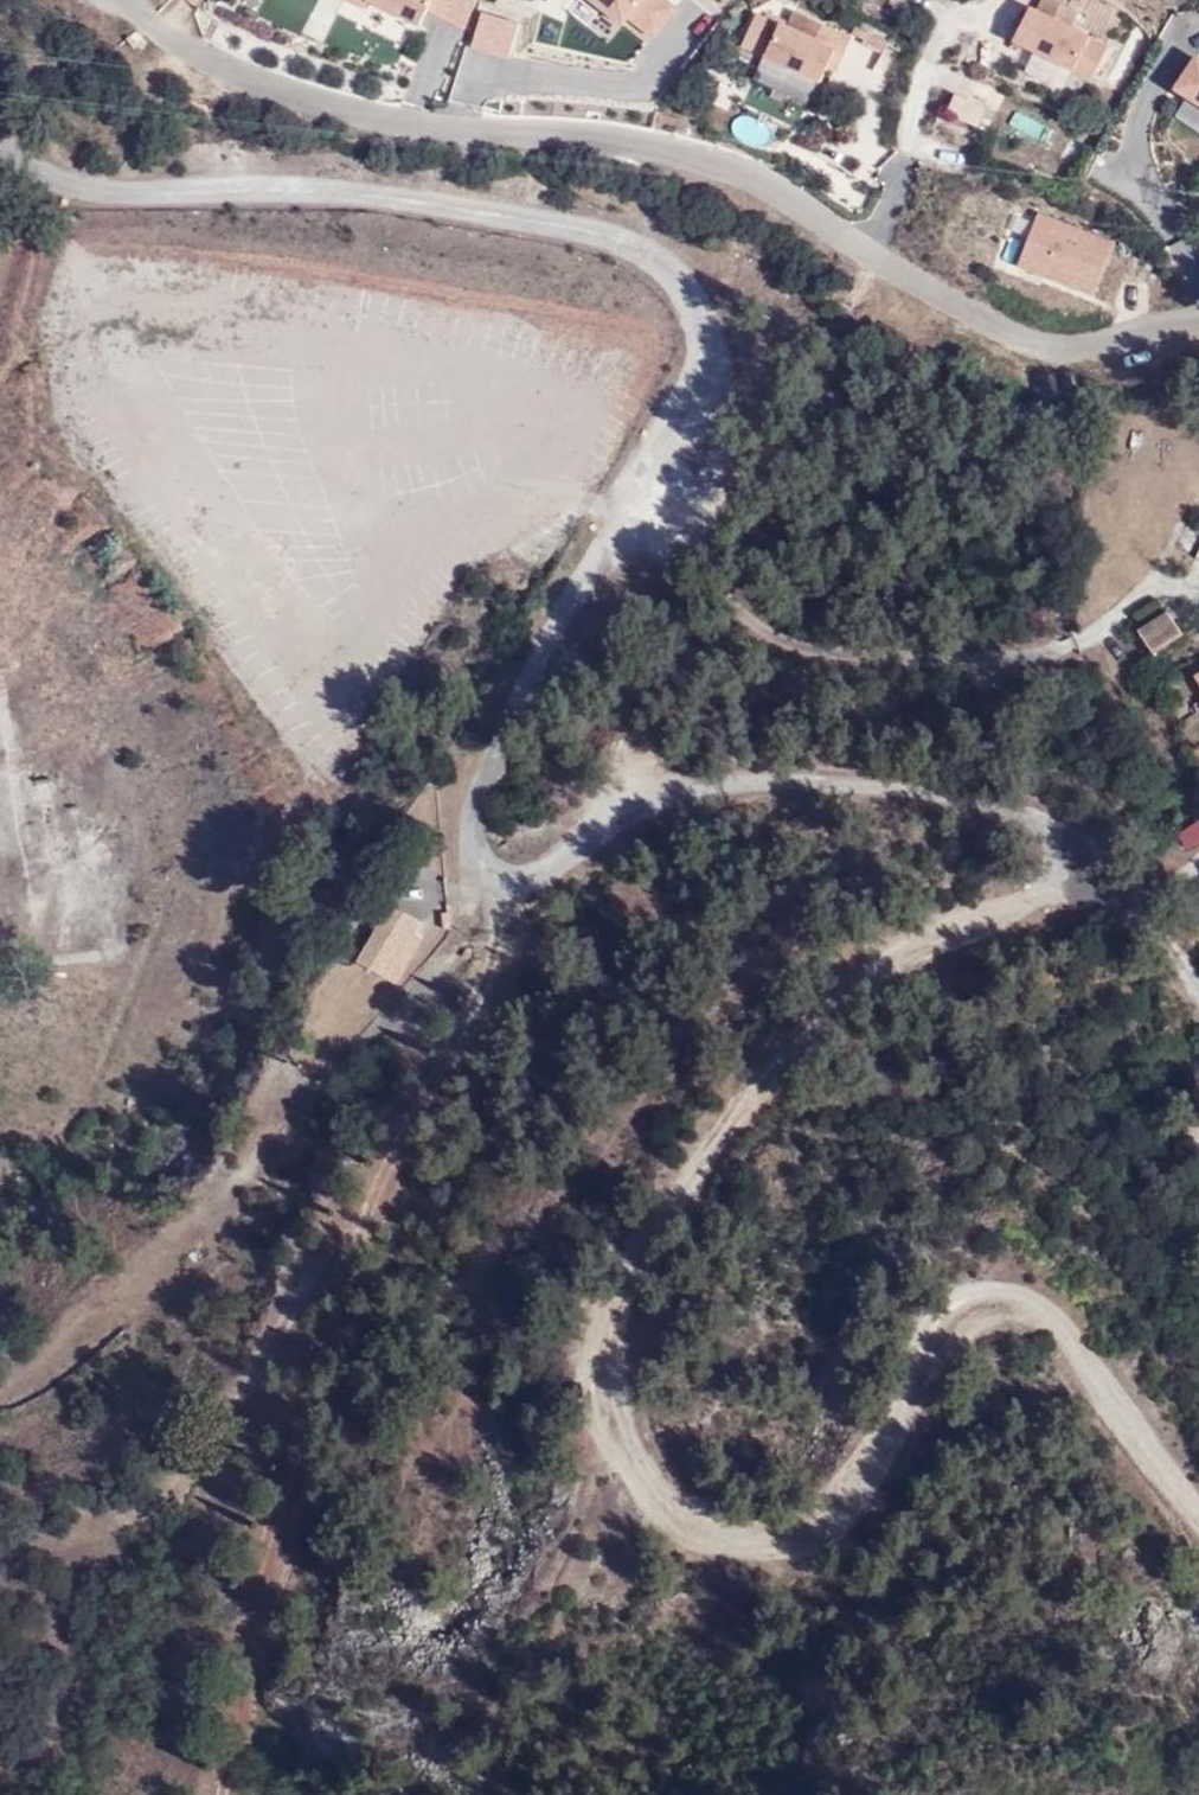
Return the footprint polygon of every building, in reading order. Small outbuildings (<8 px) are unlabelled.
[(343,2),(366,13),(368,8),(419,33),(429,13),(465,31),(479,0),(344,0),(343,2)] [(667,0),(583,0),(624,32),(633,24),(656,41),(679,9),(667,0)] [(1060,0),(1041,0),(1038,9),(1031,8),(1013,48),(1092,82),(1111,45),(1072,30),(1081,10),(1060,0)] [(520,24),(482,12),(471,49),(508,60),(520,24)] [(786,27),(756,13),(743,48),(765,59),(821,88),(828,70),(837,73),(852,37),(794,12),(786,27)] [(1191,48),(1168,84),(1184,94),(1175,109),(1198,124),(1198,53),(1191,48)] [(979,125),(986,103),(951,92),(944,113),(979,125)] [(1044,142),(1052,122),(1014,107),(1006,127),(1044,142)] [(1115,242),(1040,211),(1019,267),(1096,299),(1115,242)] [(1136,631),(1149,652),(1180,634),(1168,612),(1136,631)] [(1198,840),(1198,818),(1176,829),(1185,847),(1198,840)] [(437,924),(403,905),(370,962),(404,982),(437,924)]
